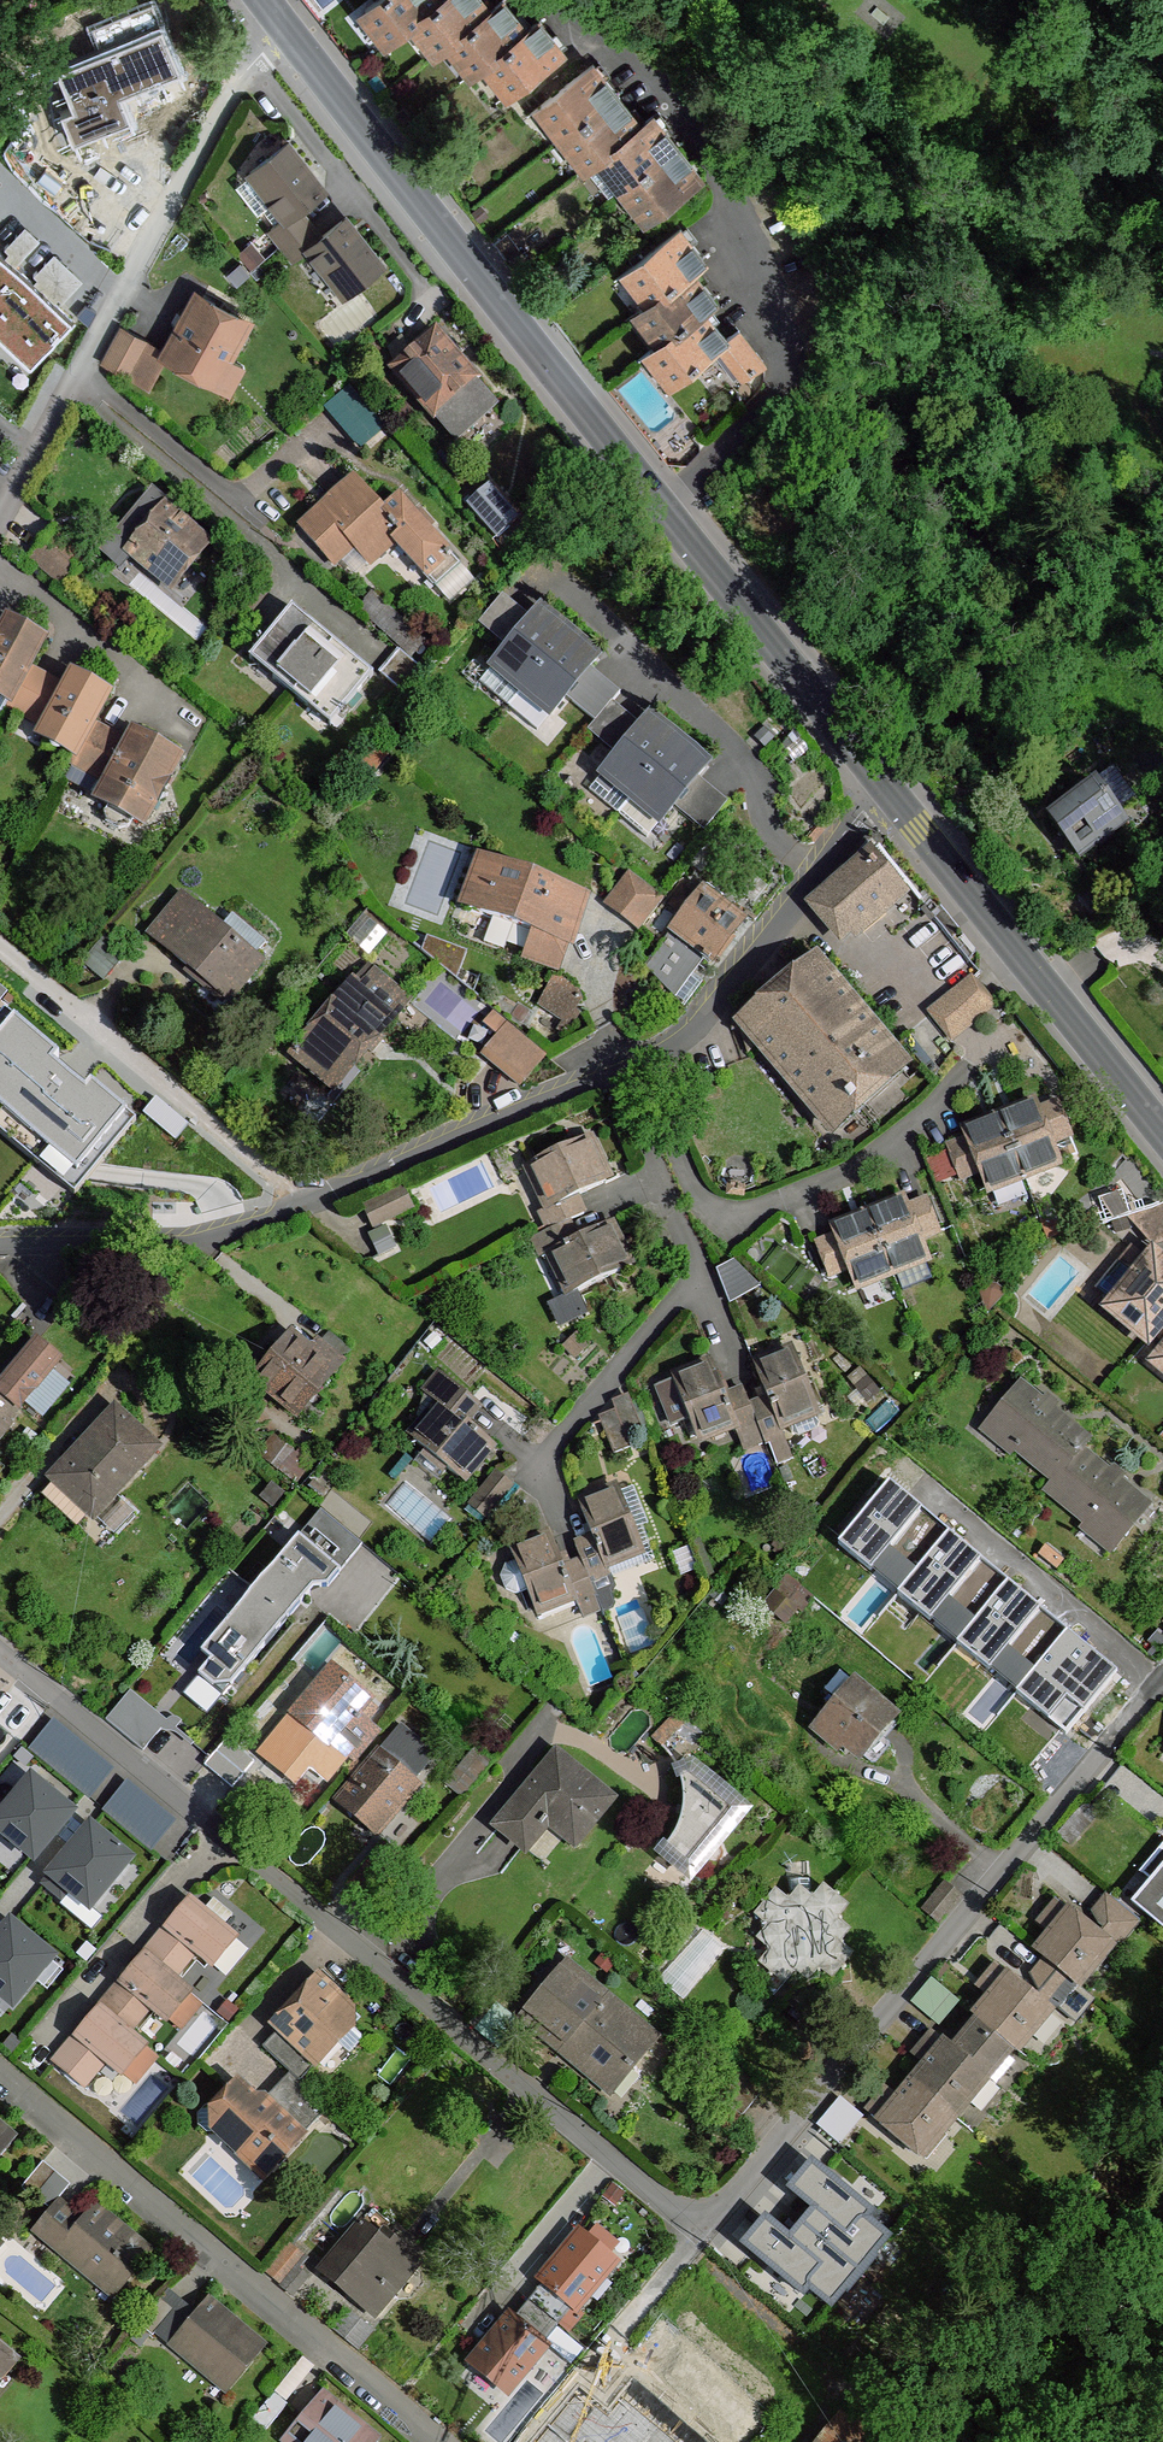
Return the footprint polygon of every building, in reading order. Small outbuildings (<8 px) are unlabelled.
[(365,10),(390,41),(415,22),(442,0),(378,0),(365,10)] [(415,22),(438,52),(451,41),(491,11),(483,0),(442,0),(415,22)] [(451,41),(475,72),(488,62),(527,30),(504,0),(503,0),(491,11),(451,41)] [(63,122),(74,150),(131,128),(121,103),(181,79),(153,9),(93,32),(102,55),(57,73),(74,117),(63,122)] [(539,21),(527,30),(488,62),(512,93),(563,52),(539,21)] [(581,74),(543,105),(565,135),(618,95),(594,64),(581,74)] [(642,125),(618,95),(565,135),(589,166),(602,156),(642,125)] [(653,116),(642,125),(602,156),(625,186),(677,146),(653,116)] [(288,143),(251,173),(252,174),(274,203),(286,218),(298,208),(319,192),(306,175),(312,172),(288,143)] [(677,146),(625,186),(650,217),(701,176),(677,146)] [(602,156),(589,166),(611,195),(625,186),(602,156)] [(259,214),(274,203),(252,174),(238,186),(259,214)] [(309,223),(298,208),(286,218),(271,229),(283,244),(309,223)] [(383,264),(361,234),(356,238),(342,221),(321,237),(308,247),(344,293),(383,264)] [(321,237),(309,223),(283,244),(294,259),(308,247),(321,237)] [(706,259),(681,229),(628,269),(652,299),(693,269),(706,259)] [(55,251),(42,269),(70,288),(82,270),(55,251)] [(0,255),(0,337),(30,363),(70,318),(0,255)] [(716,299),(693,269),(652,299),(640,309),(663,340),(702,310),(716,299)] [(227,360),(248,323),(198,295),(166,353),(205,375),(217,354),(227,360)] [(726,341),(702,310),(663,340),(651,350),(675,382),(720,346),(726,341)] [(146,342),(121,329),(104,362),(129,375),(146,342)] [(739,331),(726,341),(720,346),(744,378),(764,363),(739,331)] [(436,336),(397,370),(435,416),(476,381),(436,336)] [(166,353),(146,342),(129,375),(148,385),(166,353)] [(243,368),(227,360),(217,354),(205,375),(230,390),(243,368)] [(384,427),(347,386),(323,408),(361,448),(384,427)] [(464,501),(501,539),(529,513),(492,474),(464,501)] [(353,480),(302,527),(332,563),(361,537),(379,557),(394,542),(437,586),(461,565),(398,497),(383,511),(353,480)] [(165,510),(130,551),(172,585),(207,545),(165,510)] [(88,554),(58,530),(33,560),(62,585),(88,554)] [(398,618),(371,594),(359,607),(387,632),(398,618)] [(509,649),(533,620),(502,594),(477,624),(509,649)] [(374,675),(292,608),(249,659),(331,726),(374,675)] [(569,635),(541,611),(533,620),(509,649),(493,668),(521,691),(569,635)] [(29,668),(42,643),(8,625),(2,634),(0,638),(0,696),(10,702),(13,698),(29,668)] [(599,658),(569,635),(521,691),(550,715),(565,697),(589,669),(599,658)] [(425,671),(400,651),(380,674),(405,695),(425,671)] [(66,689),(29,668),(13,698),(51,719),(66,689)] [(509,706),(521,691),(493,668),(480,682),(509,706)] [(619,693),(589,669),(565,697),(594,721),(611,701),(619,693)] [(71,678),(66,689),(51,719),(41,736),(75,754),(91,724),(107,696),(71,678)] [(538,730),(550,715),(521,691),(509,706),(538,730)] [(0,696),(0,718),(10,702),(0,696)] [(618,756),(643,727),(611,701),(594,721),(586,730),(618,756)] [(618,756),(602,775),(631,799),(680,742),(650,718),(643,727),(618,756)] [(129,744),(91,724),(75,754),(113,774),(129,744)] [(133,736),(129,744),(113,774),(99,799),(109,805),(134,818),(144,824),(178,760),(133,736)] [(708,765),(680,742),(631,799),(659,823),(673,807),(697,778),(708,765)] [(1114,768),(1092,783),(1124,827),(1128,831),(1148,817),(1114,768)] [(620,814),(631,799),(602,775),(590,790),(620,814)] [(727,801),(697,778),(673,807),(703,830),(727,801)] [(1092,783),(1050,814),(1081,857),(1124,827),(1092,783)] [(659,823),(631,799),(620,814),(648,838),(659,823)] [(134,818),(109,805),(105,813),(107,822),(121,829),(129,827),(134,818)] [(898,888),(869,856),(826,893),(854,927),(898,888)] [(581,895),(483,860),(466,907),(532,932),(564,944),(581,895)] [(661,898),(630,875),(607,904),(638,929),(661,898)] [(740,922),(703,892),(695,903),(686,914),(682,920),(673,931),(698,950),(711,960),(740,922)] [(695,903),(683,893),(674,905),(686,914),(695,903)] [(166,948),(199,909),(183,895),(150,935),(166,948)] [(222,928),(199,909),(166,948),(229,1001),(262,961),(255,956),(222,928)] [(232,914),(222,928),(255,956),(266,943),(232,914)] [(387,934),(370,920),(352,941),(370,955),(387,934)] [(698,950),(673,931),(646,966),(670,993),(696,961),(691,958),(698,950)] [(556,969),(564,944),(532,932),(524,957),(556,969)] [(467,949),(426,934),(421,949),(456,976),(467,949)] [(818,967),(745,1024),(831,1126),(902,1066),(818,967)] [(365,969),(354,983),(362,990),(374,975),(365,969)] [(408,999),(376,973),(374,975),(362,990),(354,983),(353,983),(294,1055),(335,1089),(408,999)] [(563,983),(555,980),(545,1001),(568,1020),(580,1002),(578,994),(563,983)] [(973,980),(959,990),(979,1016),(992,1004),(973,980)] [(979,1016),(959,990),(929,1013),(950,1038),(979,1016)] [(5,1009),(0,1015),(0,1131),(75,1193),(91,1174),(136,1120),(92,1083),(86,1091),(48,1059),(55,1051),(5,1009)] [(502,1034),(508,1027),(494,1016),(488,1023),(502,1034)] [(502,1034),(487,1051),(494,1056),(524,1081),(545,1055),(508,1027),(502,1034)] [(156,1095),(142,1111),(176,1138),(189,1122),(156,1095)] [(1037,1110),(1051,1144),(1070,1136),(1057,1102),(1037,1110)] [(1000,1118),(1023,1175),(1058,1162),(1051,1144),(1037,1110),(1035,1104),(1000,1118)] [(1023,1175),(1000,1118),(966,1132),(968,1138),(982,1172),(989,1189),(1023,1175)] [(585,1138),(531,1165),(552,1207),(575,1196),(606,1182),(585,1138)] [(982,1172),(968,1138),(948,1146),(962,1179),(982,1172)] [(363,1195),(376,1224),(417,1205),(404,1176),(363,1195)] [(575,1196),(552,1207),(541,1213),(549,1231),(568,1222),(584,1214),(575,1196)] [(905,1207),(919,1241),(938,1233),(925,1199),(905,1207)] [(868,1214),(891,1272),(925,1258),(919,1241),(905,1207),(903,1201),(868,1214)] [(1127,1216),(1153,1248),(1162,1245),(1162,1204),(1127,1216)] [(891,1272),(868,1214),(833,1228),(836,1235),(849,1268),(856,1286),(891,1272)] [(577,1239),(568,1222),(549,1231),(532,1239),(541,1257),(553,1251),(577,1239)] [(577,1239),(553,1251),(573,1294),(627,1269),(606,1225),(577,1239)] [(849,1268),(836,1235),(816,1243),(830,1276),(849,1268)] [(1115,1302),(1147,1262),(1132,1249),(1100,1289),(1115,1302)] [(1153,1255),(1147,1262),(1115,1302),(1109,1309),(1134,1329),(1139,1323),(1153,1334),(1162,1323),(1162,1264),(1153,1255)] [(731,1263),(715,1271),(729,1305),(758,1288),(731,1263)] [(583,1314),(575,1296),(552,1307),(561,1325),(583,1314)] [(1153,1334),(1162,1342),(1162,1323),(1153,1334)] [(589,1344),(579,1335),(566,1347),(576,1357),(589,1344)] [(293,1339),(259,1380),(298,1413),(339,1364),(319,1348),(312,1355),(293,1339)] [(0,1386),(0,1392),(19,1407),(58,1360),(36,1342),(0,1386)] [(818,1407),(795,1352),(757,1368),(769,1399),(779,1423),(786,1420),(814,1409),(818,1407)] [(714,1365),(656,1388),(671,1425),(690,1418),(697,1437),(736,1422),(726,1397),(714,1365)] [(443,1404),(414,1439),(460,1478),(491,1441),(469,1423),(481,1408),(439,1374),(427,1389),(443,1404)] [(879,1392),(868,1378),(858,1385),(869,1400),(879,1392)] [(1020,1386),(988,1424),(1056,1480),(1081,1450),(1088,1440),(1020,1386)] [(743,1390),(726,1397),(736,1422),(740,1433),(758,1425),(750,1407),(743,1390)] [(11,1424),(7,1421),(19,1407),(0,1392),(0,1437),(11,1424)] [(643,1431),(630,1398),(613,1405),(617,1414),(627,1438),(643,1431)] [(769,1399),(750,1407),(758,1425),(765,1442),(783,1435),(779,1423),(769,1399)] [(814,1409),(786,1420),(792,1434),(799,1437),(817,1429),(820,1423),(814,1409)] [(157,1448),(117,1410),(54,1477),(57,1480),(91,1512),(94,1515),(157,1448)] [(627,1438),(617,1414),(600,1420),(614,1454),(630,1448),(627,1438)] [(758,1425),(740,1433),(747,1450),(765,1442),(758,1425)] [(285,1469),(296,1455),(273,1439),(263,1453),(285,1469)] [(314,1459),(300,1449),(296,1455),(285,1469),(282,1473),(296,1483),(314,1459)] [(1148,1506),(1081,1450),(1056,1480),(1049,1490),(1116,1546),(1148,1506)] [(512,1485),(497,1472),(469,1504),(486,1518),(512,1485)] [(91,1512),(57,1480),(44,1494),(78,1526),(91,1512)] [(889,1480),(839,1539),(899,1589),(949,1530),(889,1480)] [(619,1490),(582,1506),(594,1536),(604,1562),(642,1546),(632,1522),(622,1496),(619,1490)] [(635,1490),(622,1496),(632,1522),(646,1516),(635,1490)] [(321,1510),(204,1649),(215,1658),(184,1694),(207,1714),(314,1583),(327,1583),(362,1544),(321,1510)] [(949,1530),(899,1589),(959,1639),(1009,1581),(949,1530)] [(604,1562),(594,1536),(575,1544),(583,1561),(590,1580),(608,1572),(604,1562)] [(564,1569),(552,1537),(513,1553),(516,1561),(528,1591),(536,1608),(573,1593),(564,1569)] [(528,1591),(516,1561),(507,1565),(502,1576),(506,1589),(517,1595),(528,1591)] [(590,1580),(583,1561),(564,1569),(573,1593),(578,1605),(598,1597),(590,1580)] [(615,1587),(608,1572),(590,1580),(598,1597),(605,1613),(613,1609),(616,1604),(611,1593),(615,1587)] [(806,1592),(787,1577),(764,1605),(787,1624),(798,1609),(802,1613),(812,1598),(806,1592)] [(1009,1581),(959,1639),(1019,1689),(1069,1631),(1009,1581)] [(1069,1631),(1019,1689),(1072,1735),(1122,1677),(1069,1631)] [(371,1701),(332,1667),(297,1711),(347,1753),(356,1760),(379,1732),(367,1722),(359,1715),(370,1702),(371,1701)] [(895,1717),(854,1683),(815,1729),(831,1744),(838,1737),(861,1756),(895,1717)] [(131,1690),(105,1720),(142,1751),(168,1721),(131,1690)] [(378,1709),(370,1702),(359,1715),(367,1722),(378,1709)] [(347,1753),(297,1711),(262,1753),(294,1780),(308,1761),(327,1776),(347,1753)] [(53,1718),(28,1747),(89,1798),(113,1768),(53,1718)] [(149,1750),(187,1776),(207,1748),(169,1721),(149,1750)] [(402,1725),(377,1754),(411,1784),(435,1754),(402,1725)] [(255,1760),(229,1737),(211,1758),(207,1763),(233,1785),(255,1760)] [(494,1762),(475,1747),(445,1783),(463,1798),(494,1762)] [(543,1775),(499,1827),(524,1847),(548,1820),(575,1843),(612,1800),(554,1750),(537,1770),(543,1775)] [(355,1780),(340,1797),(379,1831),(416,1789),(411,1784),(377,1754),(365,1768),(355,1780)] [(355,1780),(365,1768),(356,1760),(346,1771),(355,1780)] [(694,1770),(680,1775),(685,1793),(684,1814),(675,1836),(664,1850),(691,1873),(743,1812),(694,1770)] [(0,1810),(0,1828),(33,1856),(73,1808),(30,1773),(0,1810)] [(127,1778),(102,1809),(152,1849),(177,1819),(127,1778)] [(1084,1808),(1059,1835),(1071,1845),(1101,1813),(1095,1808),(1084,1808)] [(88,1821),(49,1869),(91,1903),(131,1855),(88,1821)] [(1141,1872),(1152,1881),(1133,1904),(1162,1929),(1162,1845),(1141,1872)] [(958,1897),(945,1885),(926,1909),(939,1921),(958,1897)] [(1133,1916),(1107,1894),(1092,1912),(1099,1926),(1112,1936),(1126,1925),(1133,1916)] [(835,1898),(765,1905),(769,1949),(771,1975),(797,1973),(796,1967),(821,1965),(841,1963),(835,1898)] [(204,1910),(223,1927),(232,1915),(213,1900),(204,1910)] [(1111,1945),(1058,1900),(1043,1917),(1054,1927),(1036,1949),(1047,1957),(1074,1980),(1078,1984),(1111,1945)] [(223,1927),(204,1910),(192,1901),(168,1929),(195,1952),(211,1965),(235,1936),(223,1927)] [(0,1931),(0,1992),(13,2002),(52,1954),(10,1920),(0,1931)] [(195,1952),(168,1929),(146,1956),(174,1978),(195,1952)] [(242,1938),(221,1964),(231,1972),(252,1945),(242,1938)] [(776,1998),(797,1973),(771,1975),(769,1949),(747,1974),(776,1998)] [(174,1978),(146,1956),(123,1984),(150,2006),(165,2019),(167,2017),(187,1993),(189,1991),(174,1978)] [(1074,1980),(1047,1957),(1031,1975),(1037,1989),(1051,2001),(1066,1990),(1074,1980)] [(841,1963),(821,1965),(824,1984),(852,1981),(849,1962),(841,1963)] [(657,2038),(567,1963),(520,2018),(558,2049),(564,2042),(590,2065),(605,2047),(631,2068),(657,2038)] [(980,2017),(1011,2044),(1017,2049),(1049,2009),(997,1965),(982,1982),(993,1991),(975,2014),(980,2017)] [(957,2000),(928,1976),(909,2000),(937,2023),(957,2000)] [(294,2014),(280,2029),(316,2063),(337,2042),(352,2026),(352,2009),(341,1998),(319,1977),(294,2003),(294,2014)] [(150,2006),(123,1984),(102,2010),(129,2032),(150,2006)] [(187,1993),(167,2017),(178,2027),(199,2002),(187,1993)] [(129,2032),(102,2010),(78,2038),(105,2061),(120,2073),(124,2069),(140,2049),(144,2045),(129,2032)] [(1004,2053),(1011,2044),(980,2017),(953,2049),(985,2076),(1004,2053)] [(361,2035),(352,2026),(337,2042),(350,2054),(362,2041),(361,2035)] [(300,2081),(316,2063),(280,2029),(263,2046),(290,2072),(300,2081)] [(929,2059),(911,2080),(953,2115),(985,2076),(953,2049),(933,2032),(918,2050),(929,2059)] [(105,2061),(78,2038),(57,2064),(83,2086),(105,2061)] [(611,2093),(631,2068),(605,2047),(590,2065),(585,2071),(611,2093)] [(152,2059),(140,2049),(124,2069),(136,2078),(152,2059)] [(1004,2053),(985,2076),(996,2085),(1015,2062),(1004,2053)] [(290,2072),(265,2098),(293,2125),(302,2115),(312,2125),(328,2108),(300,2081),(290,2072)] [(953,2115),(911,2080),(893,2102),(882,2093),(867,2111),(920,2155),(953,2115)] [(256,2098),(238,2082),(232,2089),(217,2105),(217,2133),(237,2153),(246,2144),(272,2167),(303,2135),(293,2125),(265,2098),(256,2098)] [(820,2121),(844,2139),(867,2111),(843,2092),(820,2121)] [(217,2133),(217,2105),(207,2105),(200,2112),(199,2126),(206,2133),(217,2133)] [(0,2125),(0,2157),(16,2137),(0,2125)] [(57,2173),(43,2162),(21,2188),(35,2199),(57,2173)] [(811,2189),(794,2164),(762,2186),(780,2211),(801,2196),(811,2189)] [(817,2289),(846,2251),(852,2254),(879,2223),(837,2190),(815,2216),(798,2239),(781,2261),(817,2289)] [(798,2239),(815,2216),(801,2196),(780,2211),(798,2239)] [(133,2275),(152,2252),(94,2204),(76,2226),(57,2249),(101,2285),(118,2264),(133,2275)] [(57,2249),(76,2226),(52,2207),(34,2229),(57,2249)] [(361,2221),(322,2267),(375,2313),(391,2295),(415,2266),(418,2263),(382,2234),(380,2237),(361,2221)] [(544,2282),(573,2306),(577,2309),(615,2262),(580,2233),(541,2279),(544,2282)] [(293,2295),(307,2279),(296,2269),(304,2257),(292,2248),(286,2243),(263,2270),(293,2295)] [(421,2270),(415,2266),(391,2295),(398,2300),(412,2297),(423,2284),(421,2270)] [(544,2282),(529,2300),(558,2324),(573,2306),(544,2282)] [(175,2309),(160,2298),(138,2324),(153,2336),(175,2309)] [(265,2347),(208,2298),(170,2343),(213,2380),(232,2359),(245,2370),(265,2347)] [(529,2300),(513,2319),(543,2343),(558,2324),(529,2300)] [(373,2330),(348,2310),(332,2327),(357,2350),(373,2330)] [(497,2333),(472,2362),(508,2392),(546,2346),(543,2343),(513,2319),(510,2316),(497,2333)] [(0,2348),(0,2380),(16,2362),(0,2348)] [(288,2404),(274,2392),(252,2419),(266,2430),(288,2404)] [(321,2393),(284,2437),(289,2441),(378,2441),(379,2441),(321,2393)] [(818,2441),(873,2441),(852,2424),(840,2414),(818,2441)]
